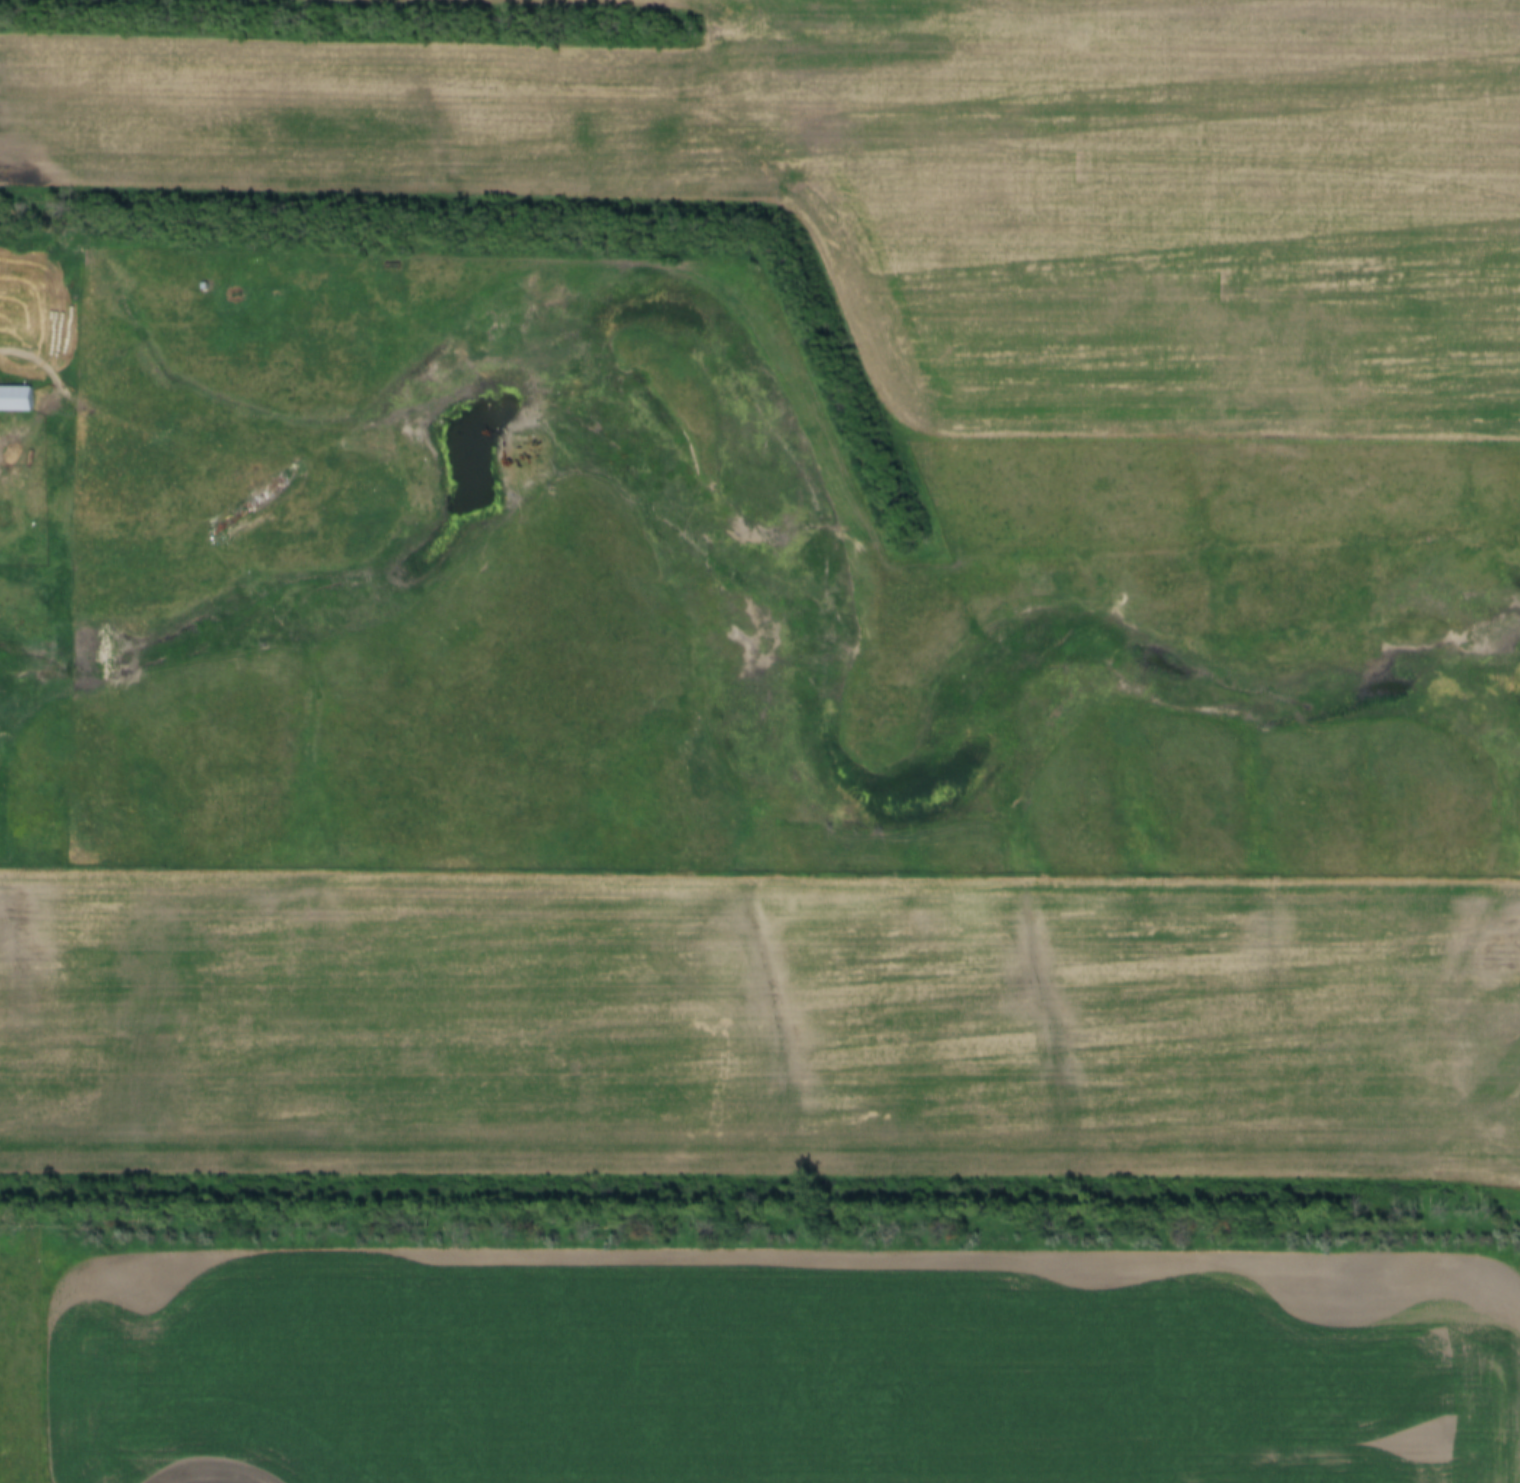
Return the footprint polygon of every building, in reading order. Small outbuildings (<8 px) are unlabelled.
[(0,386),(0,410),(29,410),(29,386),(0,386)]
